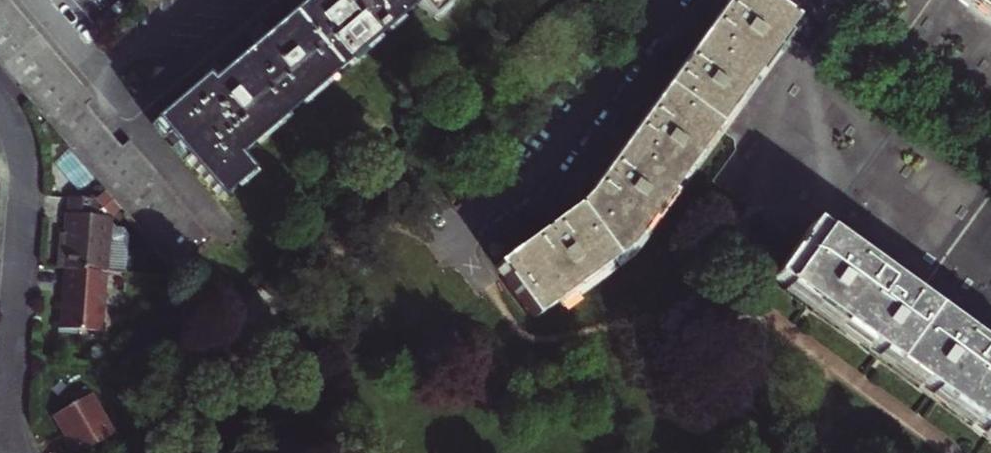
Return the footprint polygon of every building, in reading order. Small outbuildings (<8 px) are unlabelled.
[(177,269),(215,238),(131,141),(125,146),(89,105),(95,99),(9,0),(0,0),(0,61),(177,269)] [(275,33),(269,25),(263,30),(256,36),(262,44),(229,72),(224,65),(220,69),(159,122),(226,199),(258,171),(245,154),(424,0),(438,15),(456,0),(313,0),(275,33)] [(496,261),(535,309),(632,233),(727,110),(792,17),(776,5),(780,0),(726,0),(723,5),(686,54),(655,95),(605,162),(582,193),(551,217),(514,247),(496,261)] [(963,0),(780,0),(776,5),(792,17),(727,110),(748,126),(722,162),(803,225),(810,216),(990,348),(990,177),(815,47),(843,10),(990,121),(990,20),(963,0)] [(990,20),(990,0),(963,0),(990,20)] [(62,303),(60,327),(107,331),(117,219),(103,201),(76,199),(75,214),(71,213),(69,238),(68,247),(65,247),(63,267),(69,268),(67,292),(66,303),(62,303)] [(810,216),(803,225),(774,266),(990,428),(990,348),(810,216)] [(63,415),(77,438),(87,452),(92,452),(124,433),(98,392),(63,415)]
